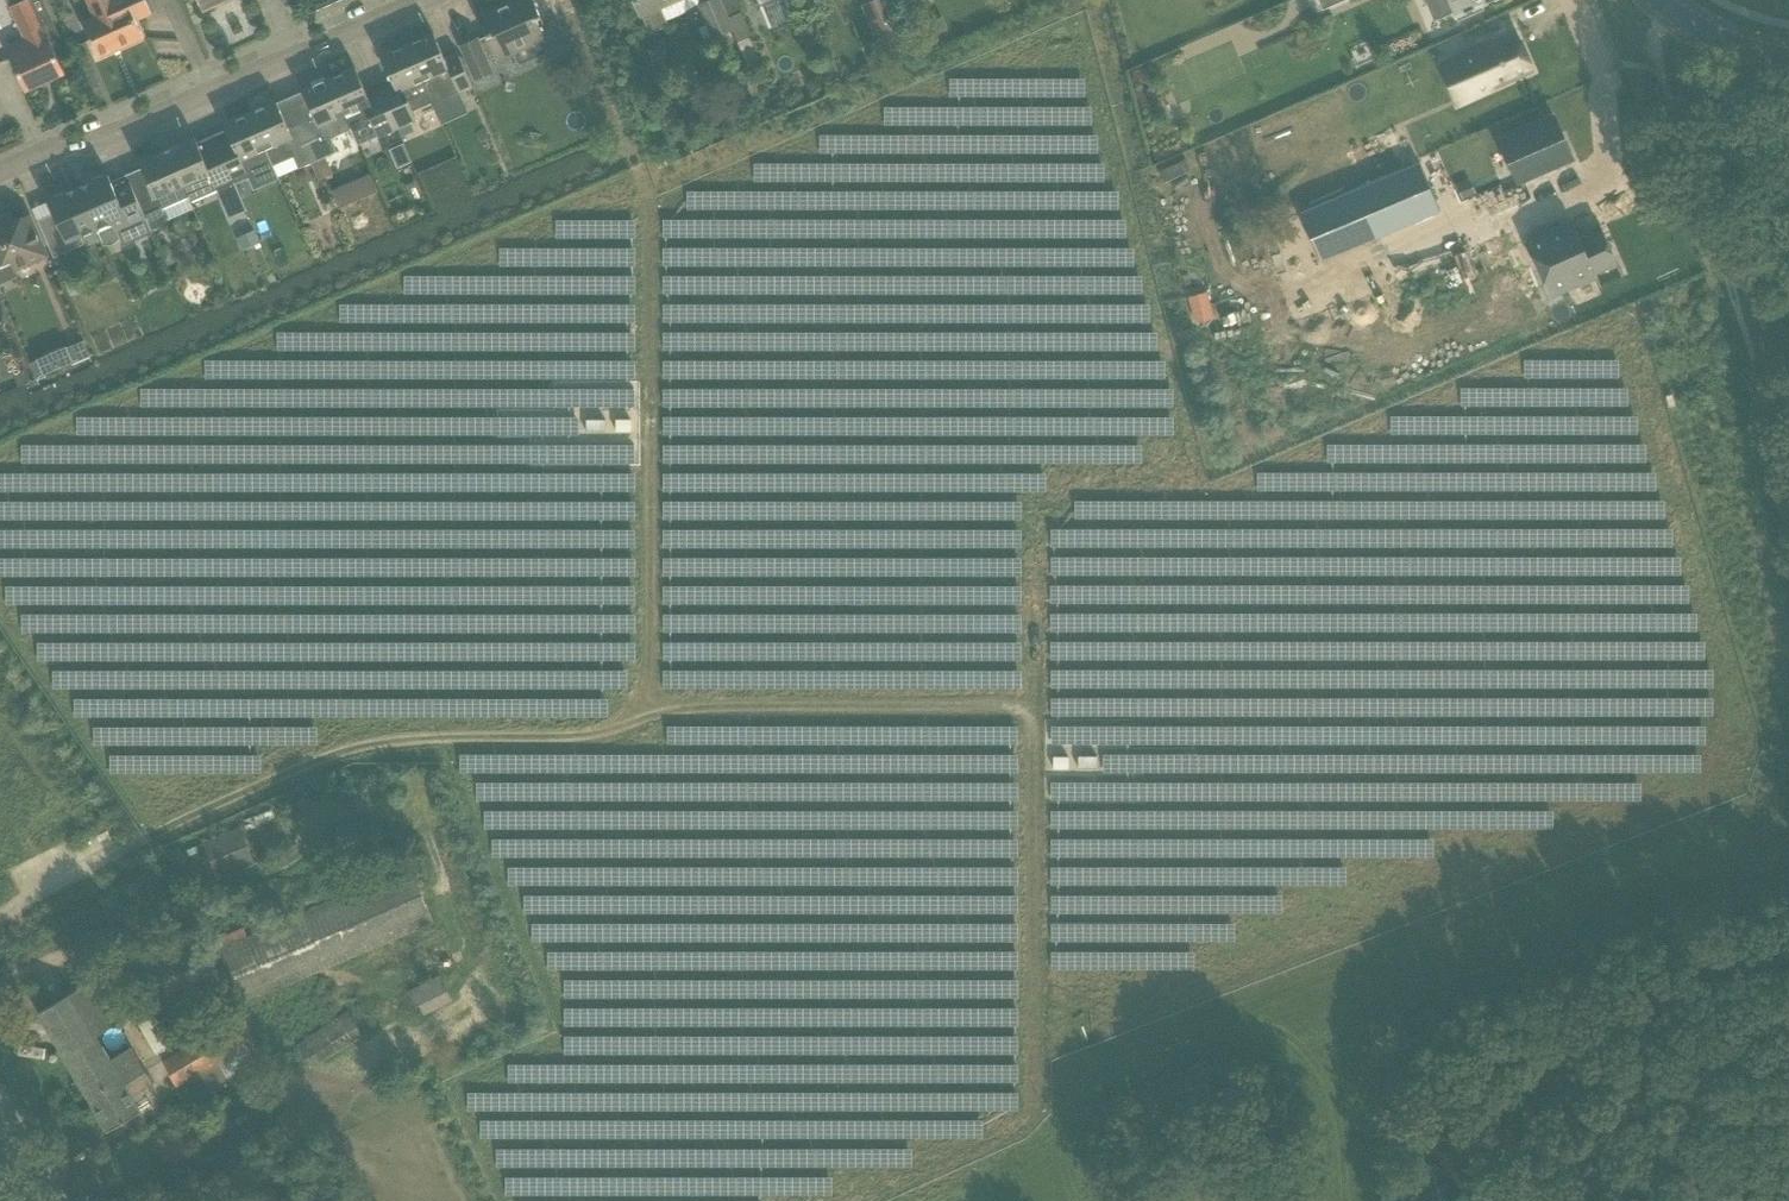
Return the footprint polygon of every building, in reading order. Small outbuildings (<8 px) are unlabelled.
[(25,91),(64,74),(50,42),(60,37),(44,0),(8,0),(23,34),(25,38),(5,47),(25,91)] [(83,24),(89,37),(99,58),(144,38),(136,20),(152,13),(146,0),(87,0),(95,19),(83,24)] [(204,12),(229,0),(199,0),(204,12)] [(476,80),(493,73),(487,61),(496,57),(497,60),(545,39),(540,27),(544,25),(533,0),(521,0),(504,8),(502,3),(482,12),(490,32),(486,34),(487,36),(478,40),(477,37),(460,45),(476,80)] [(660,6),(675,0),(635,0),(650,35),(654,32),(669,26),(660,6)] [(713,36),(732,28),(719,0),(713,0),(700,6),(713,36)] [(732,28),(737,42),(752,36),(742,13),(744,12),(739,0),(719,0),(732,28)] [(772,28),(794,19),(786,0),(757,0),(759,5),(762,4),(772,28)] [(880,51),(903,41),(886,0),(871,0),(861,4),(880,51)] [(1343,76),(1371,63),(1341,0),(1333,0),(1312,10),(1343,76)] [(1452,13),(1454,17),(1456,21),(1482,9),(1481,5),(1491,0),(1447,0),(1452,13)] [(942,16),(930,22),(936,36),(948,31),(942,16)] [(1471,53),(1457,59),(1473,97),(1532,71),(1515,31),(1470,50),(1471,53)] [(425,83),(436,108),(461,97),(460,95),(474,88),(468,76),(458,54),(445,60),(434,33),(407,45),(424,83),(425,83)] [(398,129),(404,142),(411,138),(406,127),(418,122),(408,102),(414,99),(410,89),(424,83),(407,45),(381,56),(394,85),(381,91),(398,130),(398,129)] [(370,117),(381,137),(398,130),(381,91),(368,97),(355,68),(329,79),(345,117),(362,110),(366,119),(370,117)] [(337,152),(330,136),(335,133),(335,134),(350,127),(329,79),(303,91),(315,118),(302,124),(318,160),(337,152)] [(277,102),(251,113),(267,152),(278,177),(299,167),(300,168),(318,160),(302,124),(289,129),(277,102)] [(217,144),(235,183),(248,178),(251,170),(257,168),(252,158),(267,152),(250,113),(224,125),(230,138),(217,144)] [(1548,119),(1505,138),(1521,175),(1537,168),(1539,174),(1573,160),(1564,139),(1558,141),(1548,119)] [(195,137),(168,149),(189,198),(191,202),(217,191),(230,218),(247,210),(235,183),(217,144),(201,151),(195,137)] [(147,218),(153,231),(161,227),(166,216),(163,209),(189,198),(168,149),(140,162),(151,185),(135,192),(146,219),(147,218)] [(325,158),(319,161),(325,176),(332,173),(325,158)] [(319,161),(312,164),(319,179),(325,176),(319,161)] [(1418,165),(1353,192),(1373,241),(1438,214),(1418,165)] [(86,185),(78,188),(97,232),(99,231),(102,239),(105,245),(108,246),(113,245),(117,242),(121,238),(118,231),(146,219),(135,192),(130,181),(114,188),(108,175),(101,179),(100,178),(98,177),(87,182),(86,184),(86,185)] [(1470,179),(1455,186),(1456,188),(1462,200),(1475,194),(1476,194),(1470,181),(1470,179)] [(373,180),(334,197),(339,208),(377,191),(373,180)] [(54,215),(39,222),(48,244),(54,258),(85,244),(82,238),(97,232),(78,188),(68,193),(65,191),(56,195),(55,198),(55,199),(48,201),(54,215)] [(331,197),(320,201),(325,211),(335,207),(331,197)] [(15,269),(47,256),(30,215),(14,222),(10,214),(0,218),(0,262),(11,258),(15,269)] [(1572,221),(1528,241),(1553,295),(1595,276),(1593,272),(1615,262),(1601,232),(1581,241),(1572,221)] [(242,250),(259,242),(254,231),(237,238),(242,250)] [(167,245),(159,248),(167,266),(175,262),(167,245)] [(72,277),(63,280),(70,297),(87,290),(83,281),(72,277)] [(1206,292),(1190,297),(1196,321),(1213,317),(1206,292)] [(83,339),(67,346),(74,363),(90,356),(83,339)] [(36,360),(29,363),(36,379),(43,376),(36,360)] [(22,372),(14,375),(18,387),(26,383),(22,372)] [(657,393),(643,393),(643,407),(657,407),(657,393)] [(204,842),(219,878),(255,863),(240,828),(204,842)] [(196,846),(187,850),(189,856),(199,852),(196,846)] [(220,950),(243,1002),(432,922),(410,869),(220,950)] [(411,992),(423,1016),(453,1000),(441,976),(411,992)] [(38,1012),(108,1131),(141,1111),(125,1086),(146,1073),(138,1059),(131,1047),(110,1059),(97,1036),(112,1027),(87,984),(38,1012)] [(297,1046),(312,1069),(364,1034),(348,1012),(297,1046)] [(206,1069),(177,1087),(177,1088),(187,1103),(225,1080),(216,1065),(247,1046),(229,1017),(228,1015),(220,1019),(222,1022),(223,1023),(224,1025),(198,1041),(196,1042),(192,1044),(206,1069)] [(153,1017),(143,1021),(154,1051),(164,1048),(153,1017)]
